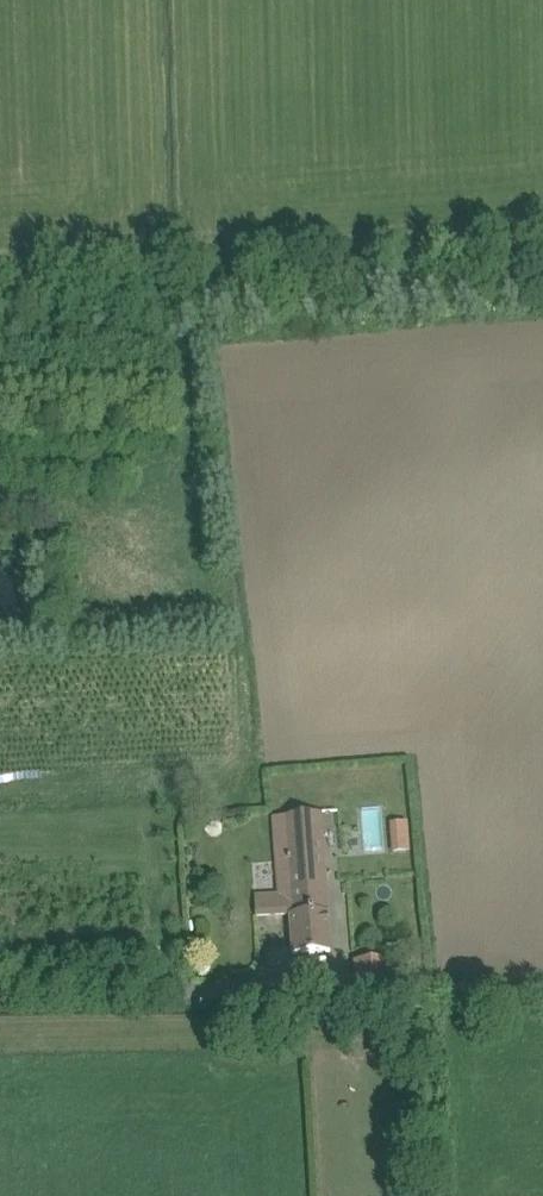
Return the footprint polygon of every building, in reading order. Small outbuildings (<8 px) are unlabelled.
[(279,893),(254,896),(255,917),(289,915),(292,955),(329,952),(319,813),(273,816),(279,893)] [(391,851),(410,850),(408,818),(389,819),(391,851)] [(362,960),(357,961),(359,999),(388,997),(385,958),(366,960),(366,961),(362,962),(362,960)]
